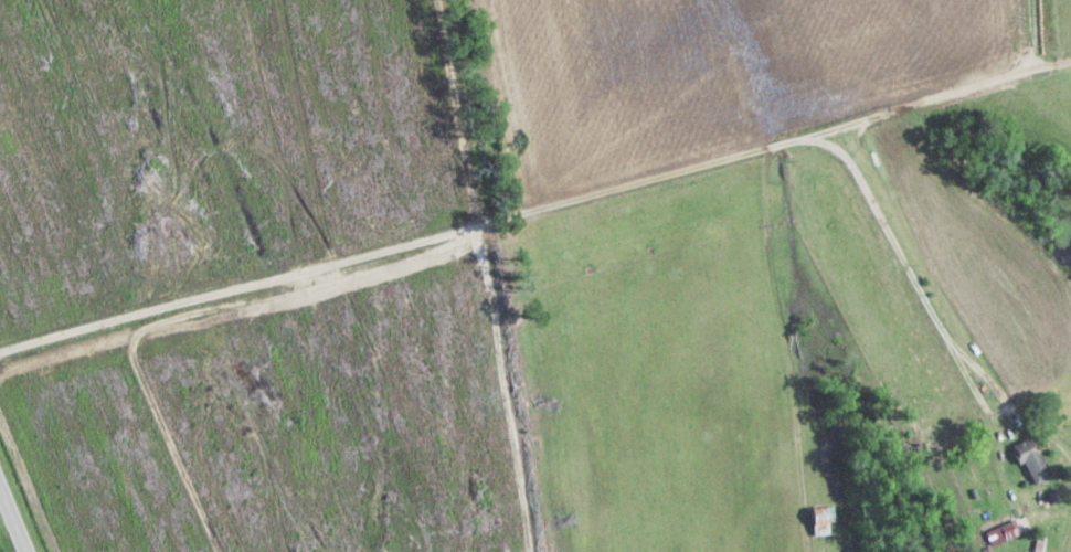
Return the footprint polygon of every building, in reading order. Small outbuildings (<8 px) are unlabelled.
[(1024,448),(1011,457),(1033,487),(1046,477),(1024,448)] [(802,514),(810,539),(827,534),(824,525),(832,523),(827,506),(802,514)] [(1013,538),(1007,524),(983,534),(989,548),(1013,538)]
